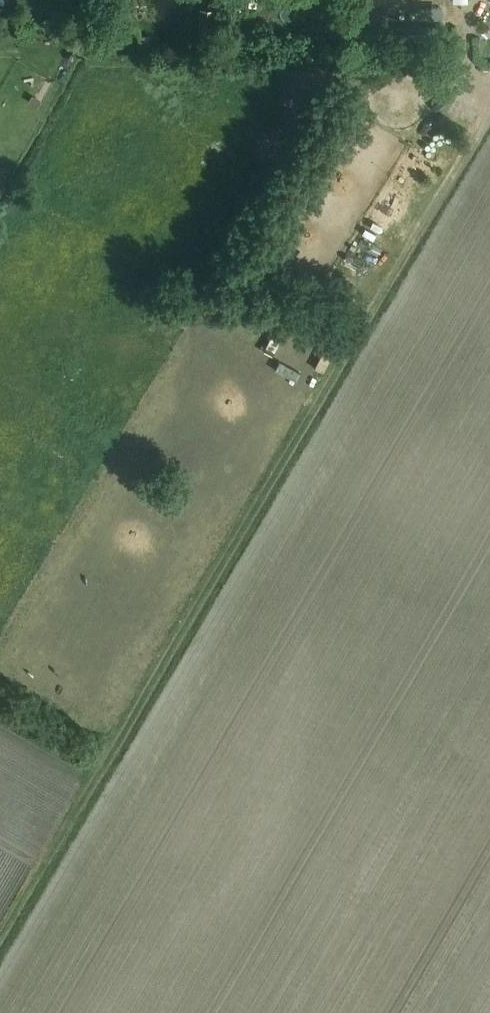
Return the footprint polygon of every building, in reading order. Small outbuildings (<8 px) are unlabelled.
[(447,41),(447,26),(349,26),(349,41),(447,41)]
